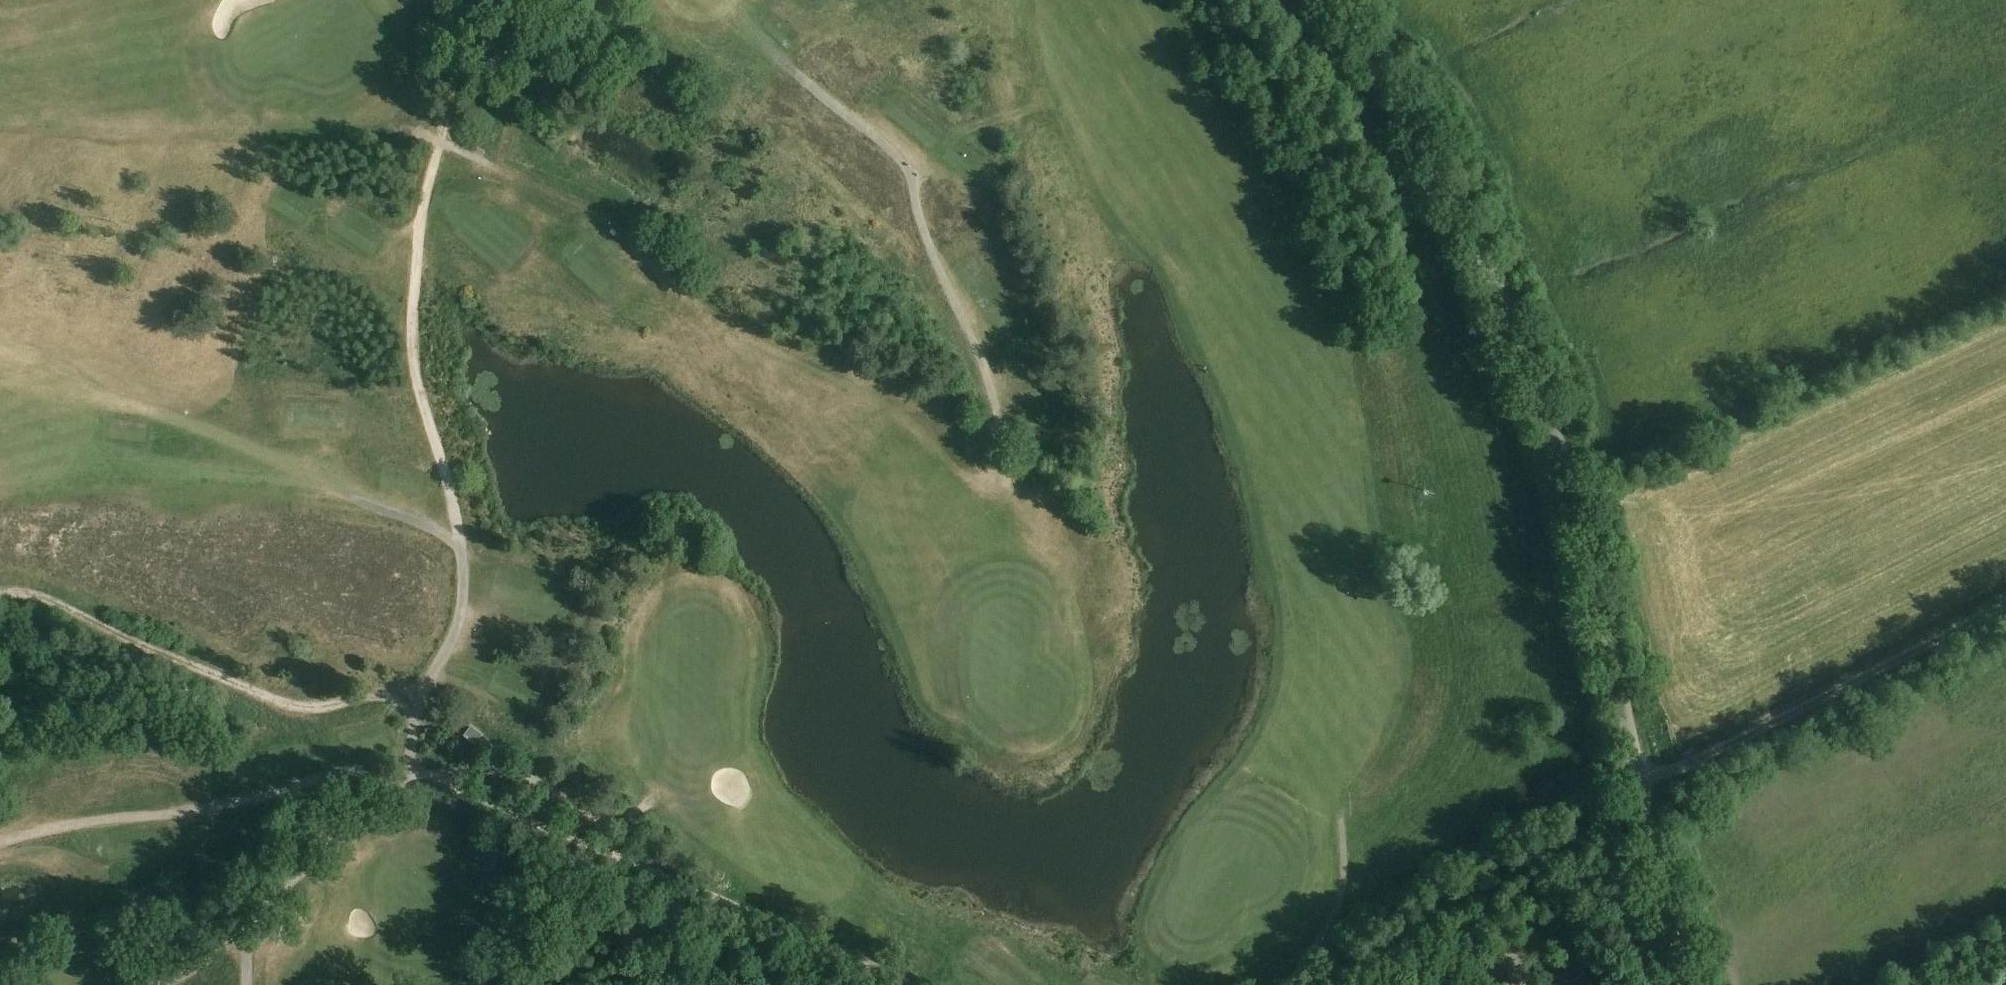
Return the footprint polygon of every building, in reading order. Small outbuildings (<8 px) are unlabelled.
[(1572,963),(1549,984),(1586,984),(1590,981),(1572,963)]
